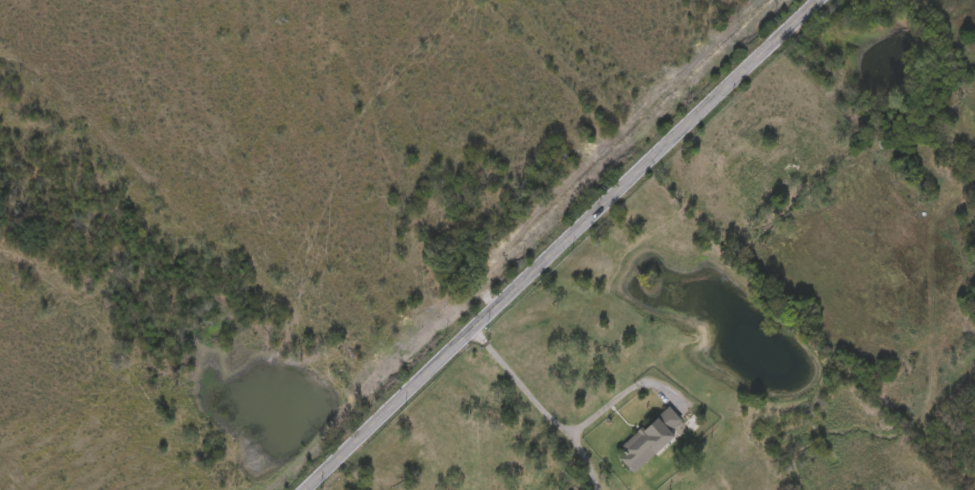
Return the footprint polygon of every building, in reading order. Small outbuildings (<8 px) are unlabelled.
[(818,178),(814,174),(804,182),(808,186),(818,178)] [(685,428),(668,408),(615,454),(632,474),(685,428)]
